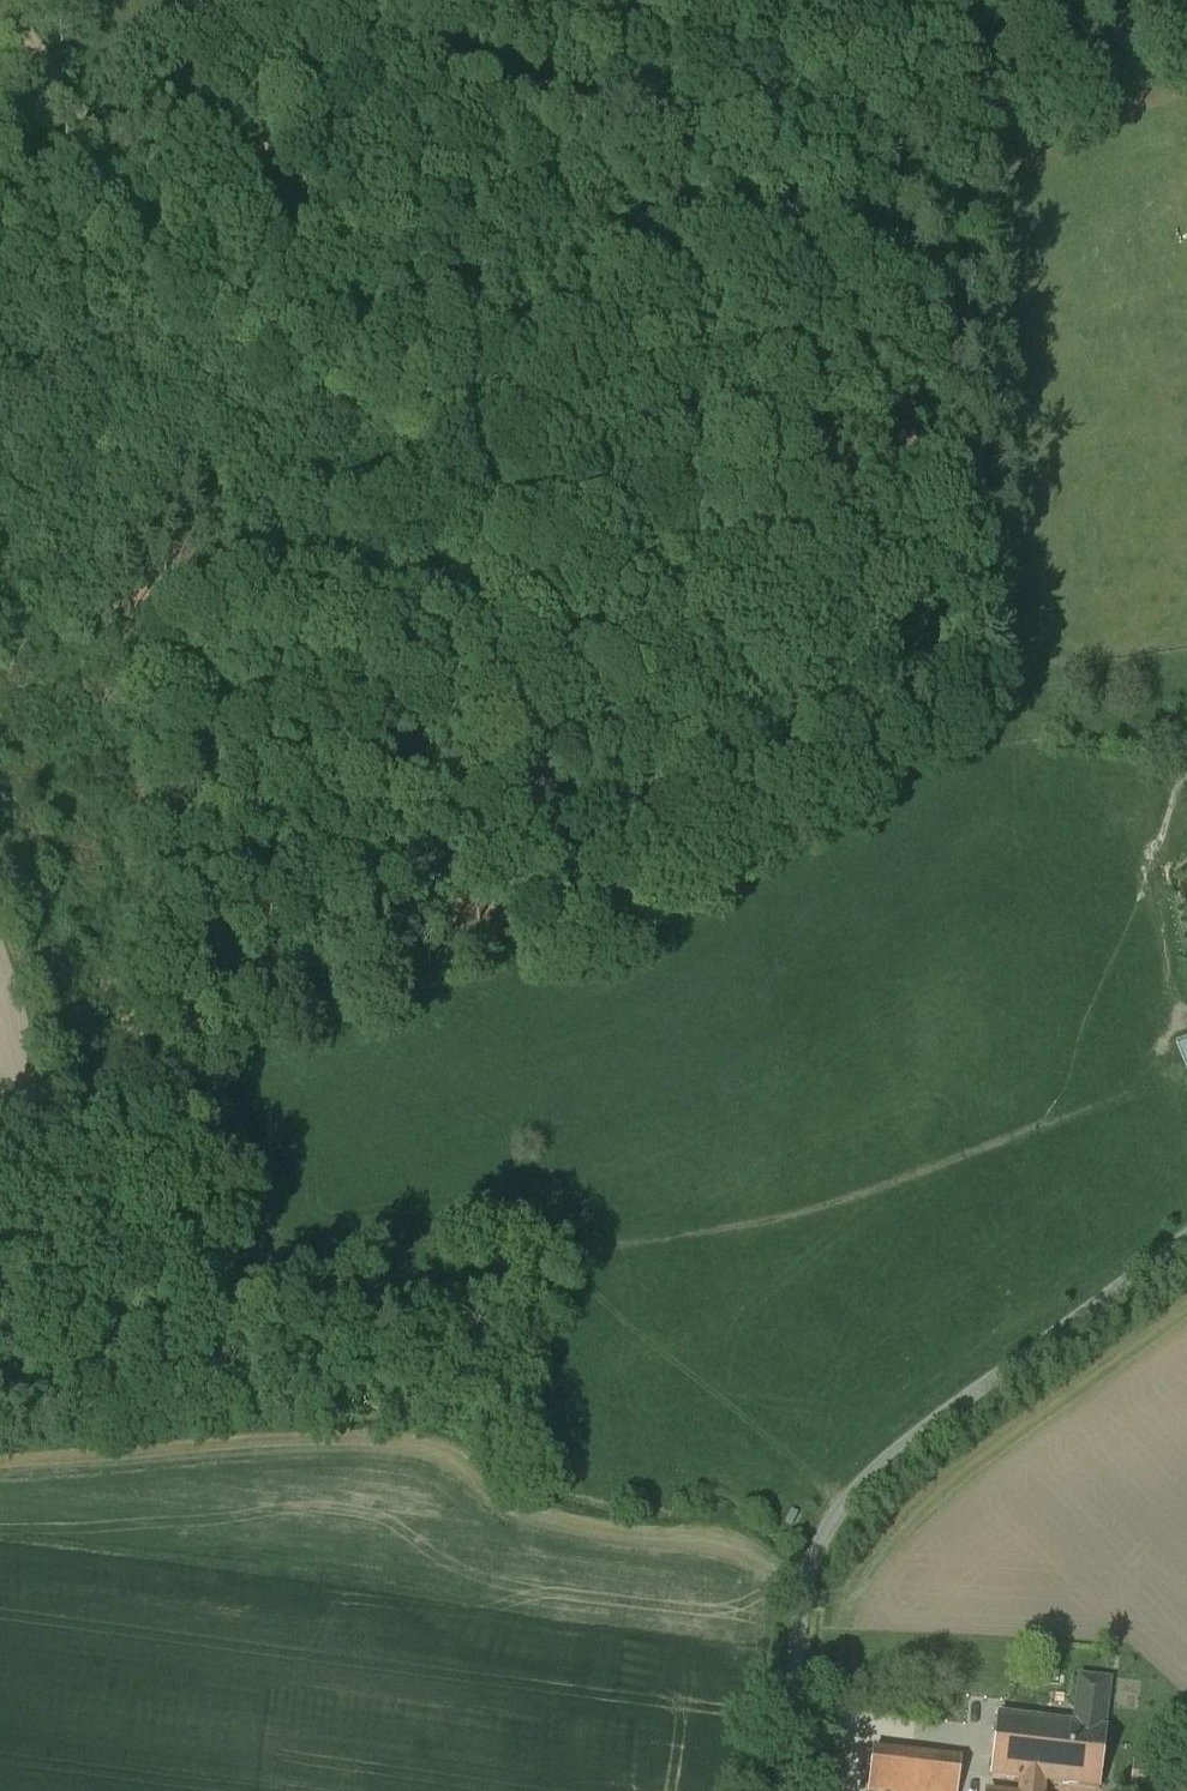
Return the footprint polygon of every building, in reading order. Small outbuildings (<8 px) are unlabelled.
[(791,1513),(786,1524),(794,1528),(800,1517),(791,1513)] [(1043,1722),(1036,1783),(1099,1790),(1106,1730),(1104,1730),(1110,1683),(1080,1679),(1074,1726),(1043,1722)] [(1036,1783),(1043,1722),(1000,1717),(992,1778),(1024,1782),(1036,1783)] [(875,1750),(870,1790),(957,1790),(961,1760),(875,1750)] [(1172,1769),(1134,1765),(1131,1784),(1170,1788),(1172,1769)] [(1024,1782),(1023,1790),(1043,1790),(1044,1784),(1036,1783),(1024,1782)]
